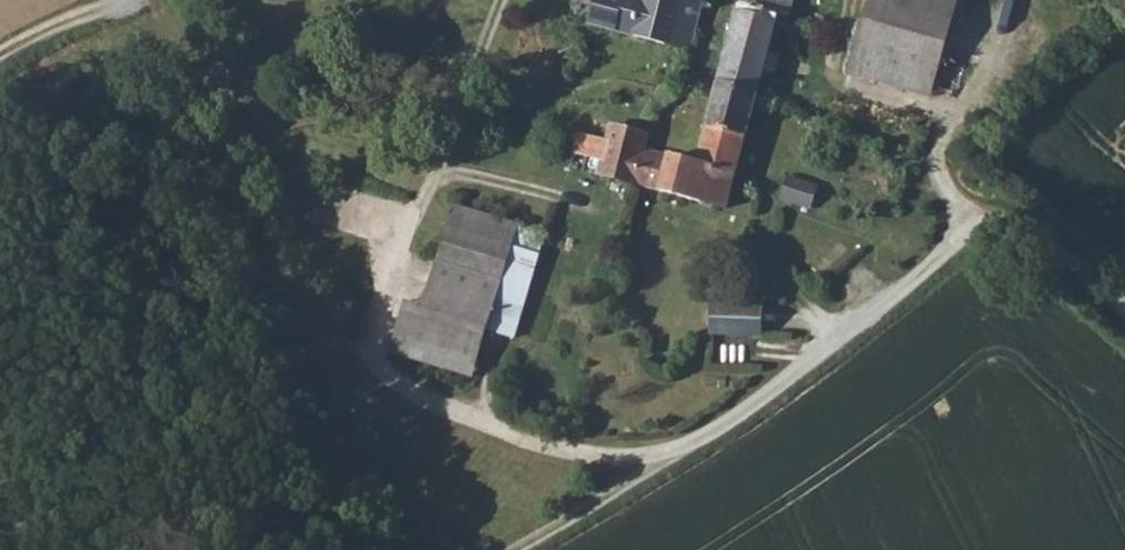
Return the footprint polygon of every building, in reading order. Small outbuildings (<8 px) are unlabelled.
[(685,0),(564,0),(559,18),(688,53),(701,5),(685,0)] [(596,174),(723,209),(754,93),(772,28),(784,31),(792,0),(737,0),(734,13),(714,85),(693,162),(642,149),(646,135),(608,126),(605,139),(575,133),(569,156),(598,163),(596,174)] [(844,76),(930,98),(956,0),(864,0),(844,76)] [(792,188),(786,213),(815,223),(821,196),(792,188)] [(404,307),(389,358),(468,385),(482,337),(515,344),(547,243),(453,209),(420,310),(404,307)] [(712,300),(711,333),(764,335),(765,302),(712,300)]
